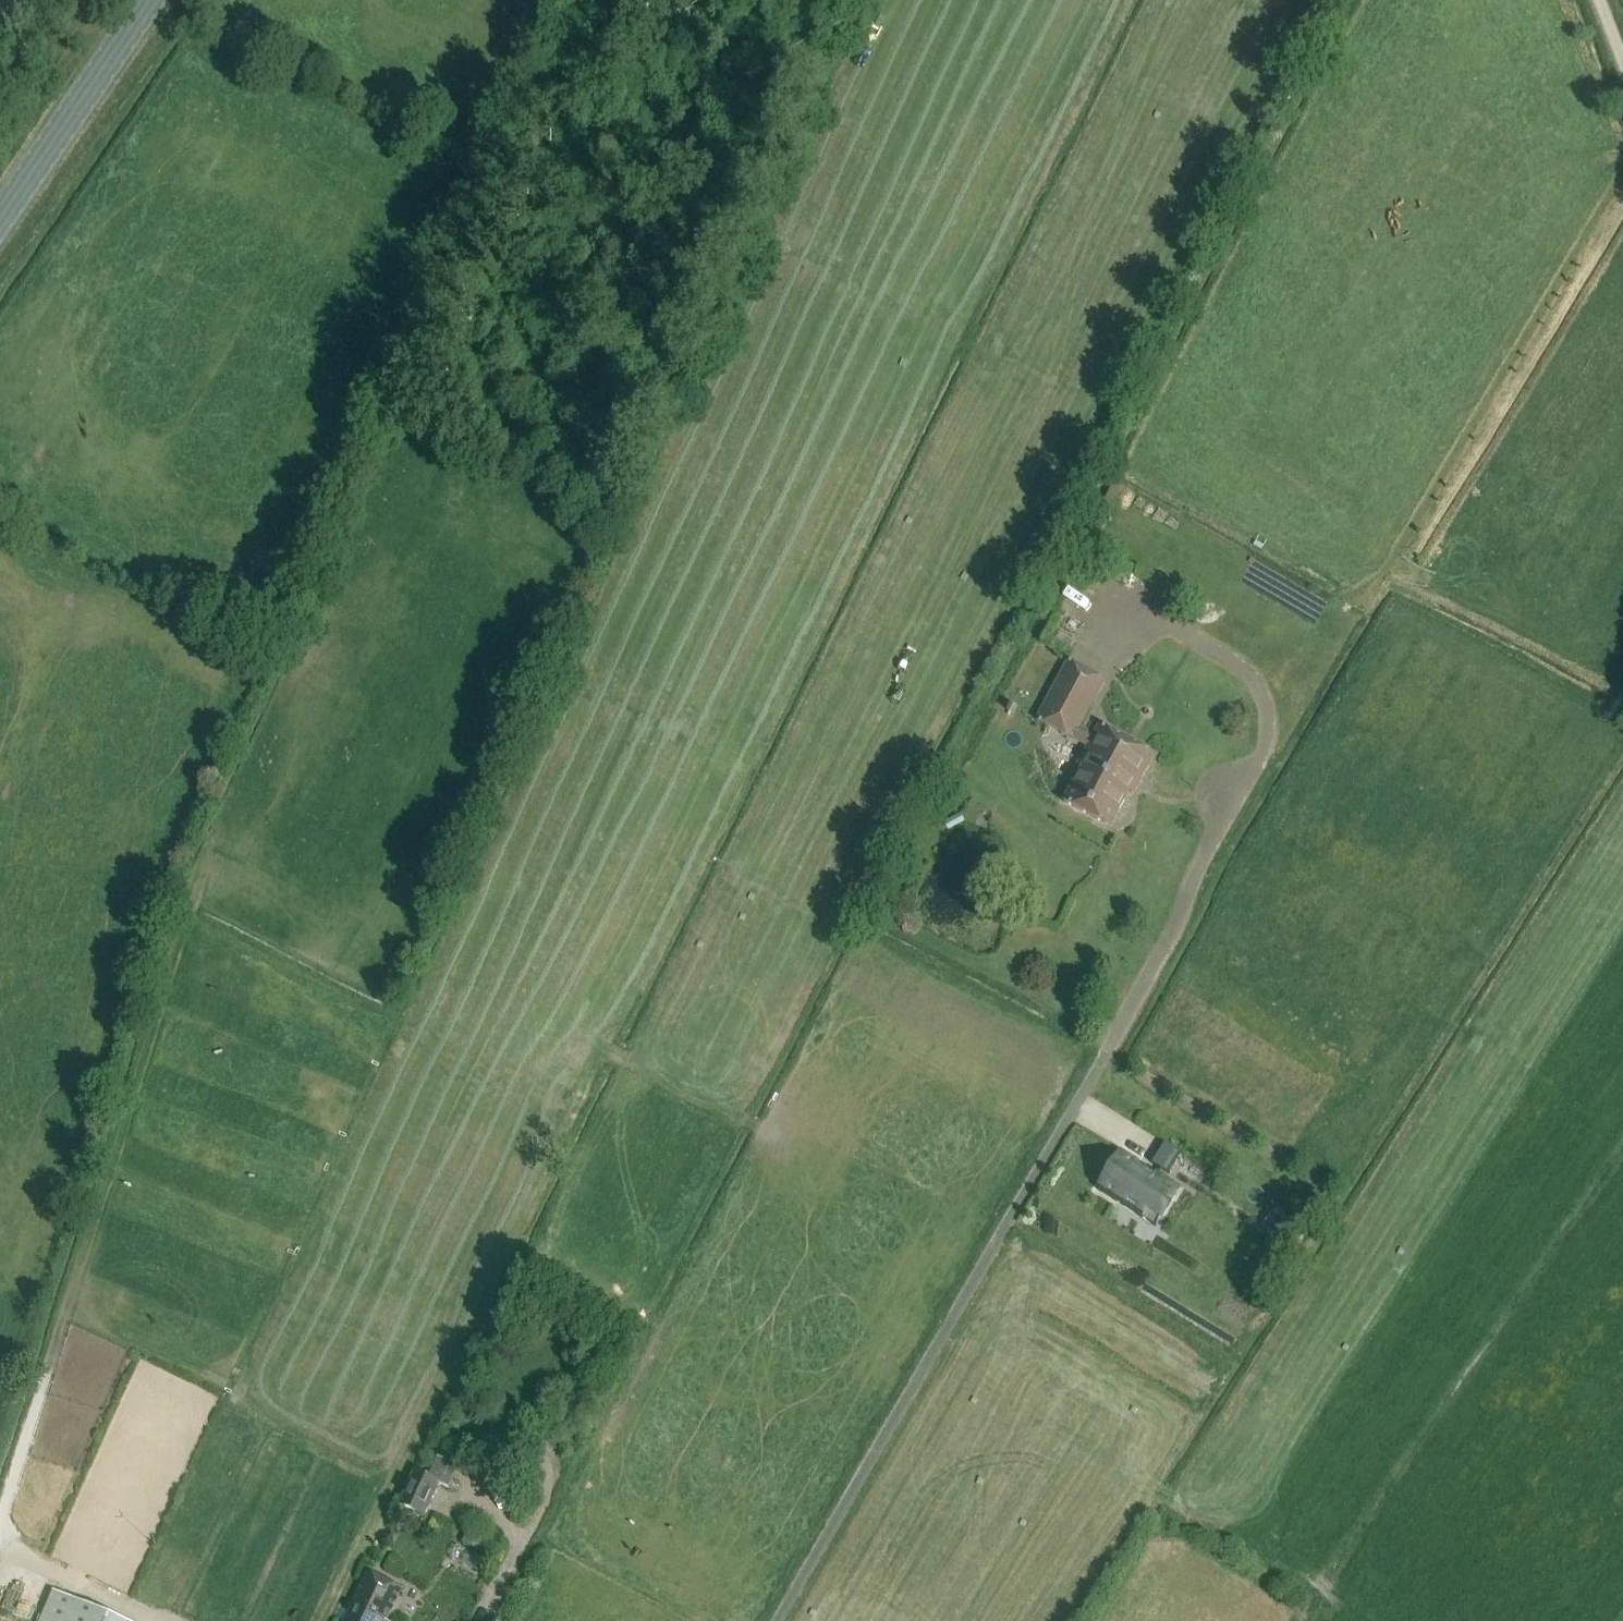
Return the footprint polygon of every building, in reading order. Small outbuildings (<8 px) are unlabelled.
[(1107,725),(1102,735),(1080,723),(1106,676),(1073,658),(1042,717),(1074,735),(1074,734),(1096,746),(1086,764),(1090,766),(1070,801),(1112,824),(1131,790),(1139,794),(1161,755),(1107,725)] [(1165,1142),(1151,1163),(1167,1174),(1181,1152),(1165,1142)] [(1121,1152),(1098,1190),(1141,1217),(1148,1207),(1162,1215),(1176,1193),(1161,1184),(1164,1179),(1121,1152)] [(1198,1171),(1188,1180),(1198,1190),(1208,1180),(1198,1171)] [(432,1455),(425,1475),(447,1483),(454,1463),(432,1455)] [(415,1471),(399,1506),(426,1518),(442,1483),(415,1471)] [(402,1589),(368,1573),(345,1620),(387,1620),(402,1589)] [(54,1590),(40,1620),(123,1620),(54,1590)]
